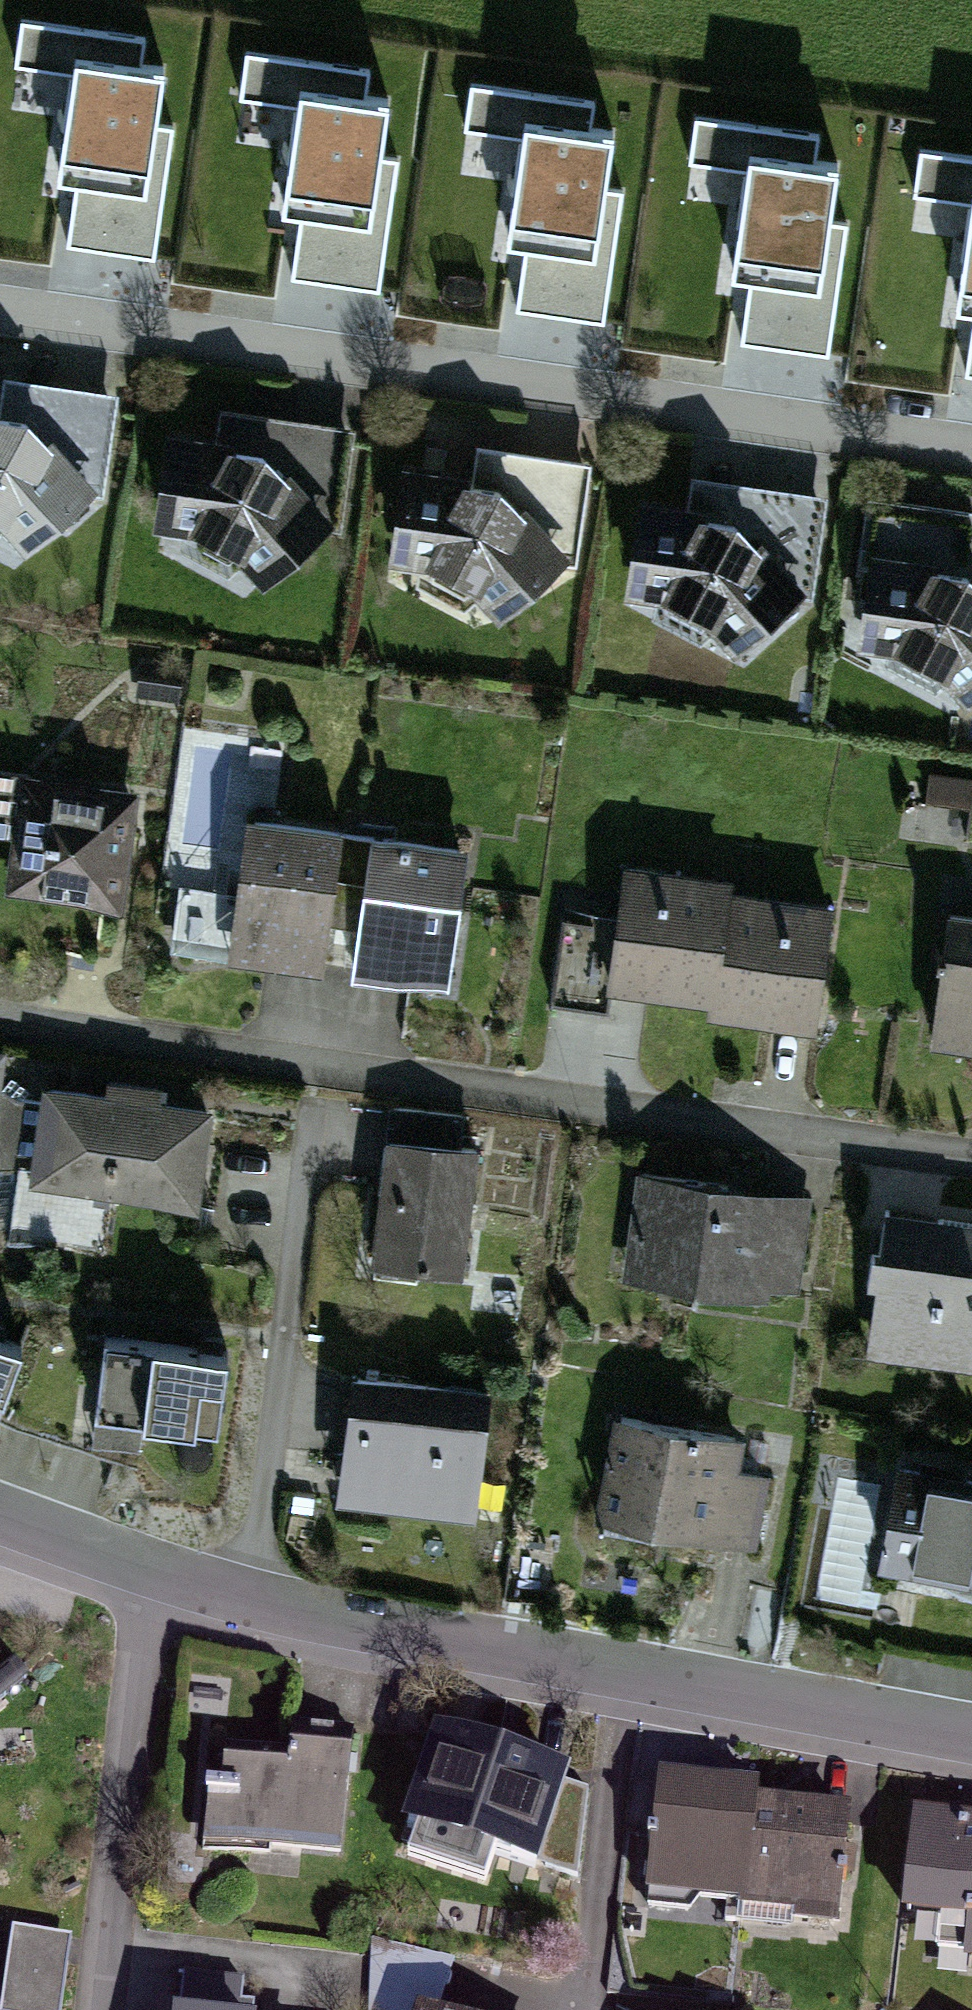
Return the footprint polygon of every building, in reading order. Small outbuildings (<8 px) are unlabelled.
[(145,35),(79,26),(58,175),(75,177),(67,238),(137,248),(150,155),(168,157),(173,124),(154,122),(162,66),(141,63),(145,35)] [(370,67),(304,58),(283,207),(301,210),(292,270),(362,280),(375,187),(393,189),(398,156),(380,154),(387,98),(366,95),(370,67)] [(594,100),(528,91),(508,240),(525,242),(517,303),(587,313),(600,220),(618,222),(622,189),(604,187),(612,131),(590,127),(594,100)] [(818,131),(752,122),(732,271),(749,274),(741,335),(811,344),(824,251),(842,254),(846,221),(828,218),(836,162),(814,159),(818,131)] [(957,303),(971,305),(971,196),(957,303)] [(0,418),(0,553),(11,559),(98,500),(111,407),(4,391),(0,418)] [(216,448),(170,442),(155,540),(248,593),(335,533),(348,441),(220,421),(216,448)] [(472,485),(404,475),(390,573),(482,626),(569,567),(583,475),(476,459),(472,485)] [(690,515),(644,509),(629,607),(722,660),(809,601),(822,509),(694,489),(690,515)] [(865,504),(846,651),(960,711),(971,700),(971,576),(968,571),(971,540),(971,519),(865,504)] [(0,771),(0,829),(20,831),(14,891),(127,902),(139,785),(0,771)] [(341,821),(259,811),(241,949),(323,959),(341,821)] [(454,979),(472,840),(377,827),(359,966),(454,979)] [(731,869),(624,854),(607,974),(714,989),(711,1010),(816,1025),(834,898),(729,883),(731,869)] [(949,911),(932,1030),(971,1036),(971,914),(949,911)] [(207,1100),(54,1081),(41,1185),(193,1205),(207,1100)] [(476,1142),(390,1133),(377,1247),(463,1257),(476,1142)] [(806,1189),(640,1171),(629,1275),(795,1293),(806,1189)] [(892,1214),(876,1346),(971,1358),(971,1223),(892,1214)] [(18,1347),(0,1340),(0,1391),(18,1347)] [(229,1357),(108,1340),(97,1413),(219,1431),(229,1357)] [(482,1401),(357,1386),(344,1494),(469,1508),(482,1401)] [(733,1440),(620,1416),(600,1504),(750,1537),(763,1476),(727,1468),(733,1440)] [(897,1454),(881,1544),(971,1561),(971,1467),(897,1454)] [(564,1764),(433,1725),(405,1819),(535,1859),(564,1764)] [(291,1754),(221,1747),(212,1835),(337,1848),(348,1736),(293,1730),(291,1754)] [(750,1782),(658,1776),(650,1888),(741,1894),(740,1909),(836,1915),(844,1806),(749,1799),(750,1782)] [(922,1815),(914,1906),(970,1911),(966,1949),(971,1950),(971,1819),(922,1815)] [(0,2008),(0,2009),(60,2009),(67,1963),(52,1961),(56,1933),(12,1927),(0,2008)]
